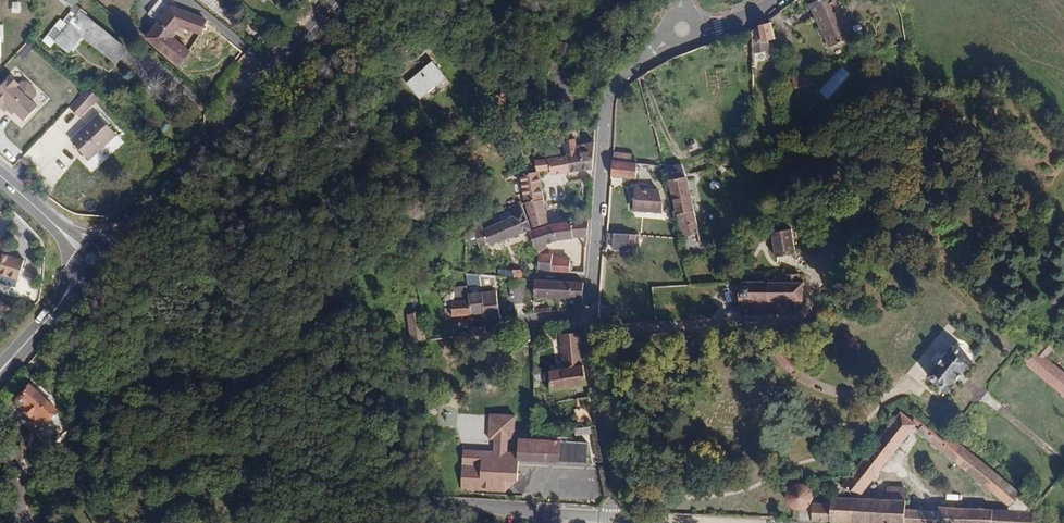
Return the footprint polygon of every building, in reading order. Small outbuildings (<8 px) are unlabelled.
[(62,1),(73,8),(77,0),(62,0),(62,1)] [(662,0),(652,0),(648,9),(659,12),(664,1),(662,0)] [(810,9),(827,39),(848,29),(831,0),(825,0),(810,9)] [(178,67),(190,51),(174,36),(180,28),(201,34),(207,19),(169,5),(145,38),(178,67)] [(111,60),(124,45),(81,7),(55,38),(67,49),(81,34),(111,60)] [(758,54),(774,52),(770,31),(759,32),(761,42),(757,43),(758,54)] [(24,59),(35,46),(27,40),(17,53),(24,59)] [(555,53),(568,55),(570,43),(557,41),(555,53)] [(421,97),(446,75),(433,61),(408,83),(421,97)] [(758,66),(753,66),(753,78),(761,77),(758,66)] [(767,76),(782,74),(783,66),(766,68),(767,76)] [(835,85),(832,70),(803,76),(807,90),(835,85)] [(10,74),(0,84),(0,107),(6,105),(13,112),(15,110),(25,120),(39,105),(33,99),(37,95),(37,91),(28,80),(22,81),(20,84),(14,78),(10,74)] [(86,88),(69,107),(81,117),(97,99),(86,88)] [(89,160),(117,134),(98,114),(70,140),(89,160)] [(568,171),(592,168),(594,142),(580,142),(579,134),(575,127),(557,131),(559,139),(561,154),(565,154),(568,171)] [(554,173),(568,171),(565,154),(561,154),(546,157),(548,171),(549,174),(554,173)] [(533,159),(536,172),(548,171),(546,157),(533,159)] [(618,164),(633,169),(635,162),(620,157),(618,164)] [(618,164),(613,163),(612,177),(634,183),(638,171),(633,169),(618,164)] [(664,173),(659,175),(682,243),(699,236),(675,170),(671,171),(668,166),(662,168),(664,173)] [(692,170),(696,181),(705,177),(701,167),(692,170)] [(539,195),(536,172),(519,174),(524,200),(530,220),(545,217),(539,195)] [(1009,186),(1029,201),(1035,193),(1015,178),(1009,186)] [(651,215),(652,193),(632,193),(631,214),(651,215)] [(1035,193),(1029,201),(1037,208),(1043,199),(1035,193)] [(504,211),(510,206),(507,202),(501,206),(504,211)] [(481,254),(528,225),(515,204),(510,206),(504,211),(508,217),(472,240),(481,254)] [(802,229),(800,213),(784,215),(785,224),(779,232),(769,234),(772,257),(795,254),(793,230),(802,229)] [(578,238),(587,238),(588,220),(551,222),(529,228),(535,246),(550,243),(559,240),(578,238)] [(631,253),(634,237),(614,234),(613,242),(612,250),(631,253)] [(554,256),(550,243),(535,246),(535,255),(554,256)] [(0,252),(0,273),(17,277),(22,257),(0,252)] [(535,255),(535,270),(553,272),(554,256),(535,255)] [(554,256),(553,272),(576,273),(577,259),(554,256)] [(513,268),(514,277),(523,277),(522,268),(513,268)] [(780,280),(738,283),(739,305),(744,305),(782,303),(782,301),(786,301),(789,301),(802,300),(800,281),(797,281),(797,271),(780,272),(780,280)] [(492,277),(479,273),(481,286),(493,286),(493,281),(492,281),(492,277)] [(526,296),(534,296),(534,281),(526,280),(526,296)] [(534,296),(582,299),(583,284),(534,281),(534,296)] [(467,292),(466,284),(451,285),(451,290),(436,291),(437,304),(443,304),(451,303),(452,312),(453,317),(471,315),(467,292)] [(482,292),(467,292),(471,315),(485,314),(484,308),(482,292)] [(495,293),(482,292),(484,308),(497,308),(495,293)] [(802,309),(802,300),(789,301),(790,309),(802,309)] [(451,303),(443,304),(443,313),(452,312),(451,303)] [(484,308),(485,314),(485,320),(498,319),(497,308),(484,308)] [(610,324),(614,324),(615,315),(614,315),(613,313),(607,311),(605,313),(603,322),(610,324)] [(425,315),(414,315),(415,342),(426,342),(425,315)] [(474,335),(488,333),(487,326),(473,327),(474,335)] [(564,369),(585,366),(581,334),(559,338),(564,369)] [(1058,346),(1045,335),(1031,353),(1028,350),(1021,357),(1063,393),(1063,371),(1049,358),(1058,346)] [(980,365),(961,350),(935,381),(953,396),(980,365)] [(561,389),(588,385),(585,366),(564,369),(548,372),(554,401),(563,399),(561,389)] [(39,408),(24,395),(15,407),(16,408),(15,410),(15,414),(17,415),(20,415),(22,414),(23,415),(18,421),(23,426),(39,408)] [(459,479),(507,486),(509,446),(510,437),(510,432),(517,433),(520,410),(493,405),(490,430),(497,431),(495,444),(482,443),(482,458),(473,457),(475,443),(464,442),(459,479)] [(579,422),(595,420),(592,406),(577,409),(579,422)] [(918,425),(914,423),(901,412),(820,488),(852,486),(861,478),(916,427),(918,425)] [(920,430),(925,424),(918,418),(914,423),(918,425),(916,427),(920,430)] [(1032,507),(1028,505),(1031,500),(953,435),(946,441),(925,424),(920,430),(930,439),(928,441),(930,444),(933,441),(934,442),(932,445),(936,449),(938,446),(941,448),(939,451),(941,454),(944,450),(946,451),(943,455),(946,457),(949,454),(999,496),(997,504),(938,502),(937,508),(937,522),(1032,522),(1032,507)] [(576,435),(590,433),(590,427),(575,428),(576,435)] [(509,446),(507,486),(518,474),(520,457),(586,465),(587,445),(523,438),(522,448),(509,446)] [(482,443),(475,443),(473,457),(482,458),(482,443)] [(921,451),(915,446),(909,453),(914,458),(921,451)] [(852,486),(852,494),(883,495),(883,479),(861,478),(852,486)] [(789,510),(795,509),(802,505),(805,497),(803,489),(799,485),(793,482),(785,484),(780,488),(778,493),(778,501),(784,508),(789,510)] [(910,522),(919,522),(919,508),(898,507),(898,496),(883,495),(852,494),(822,493),(821,503),(812,503),(811,516),(811,520),(910,522)] [(937,508),(919,508),(919,522),(937,522),(937,508)]
